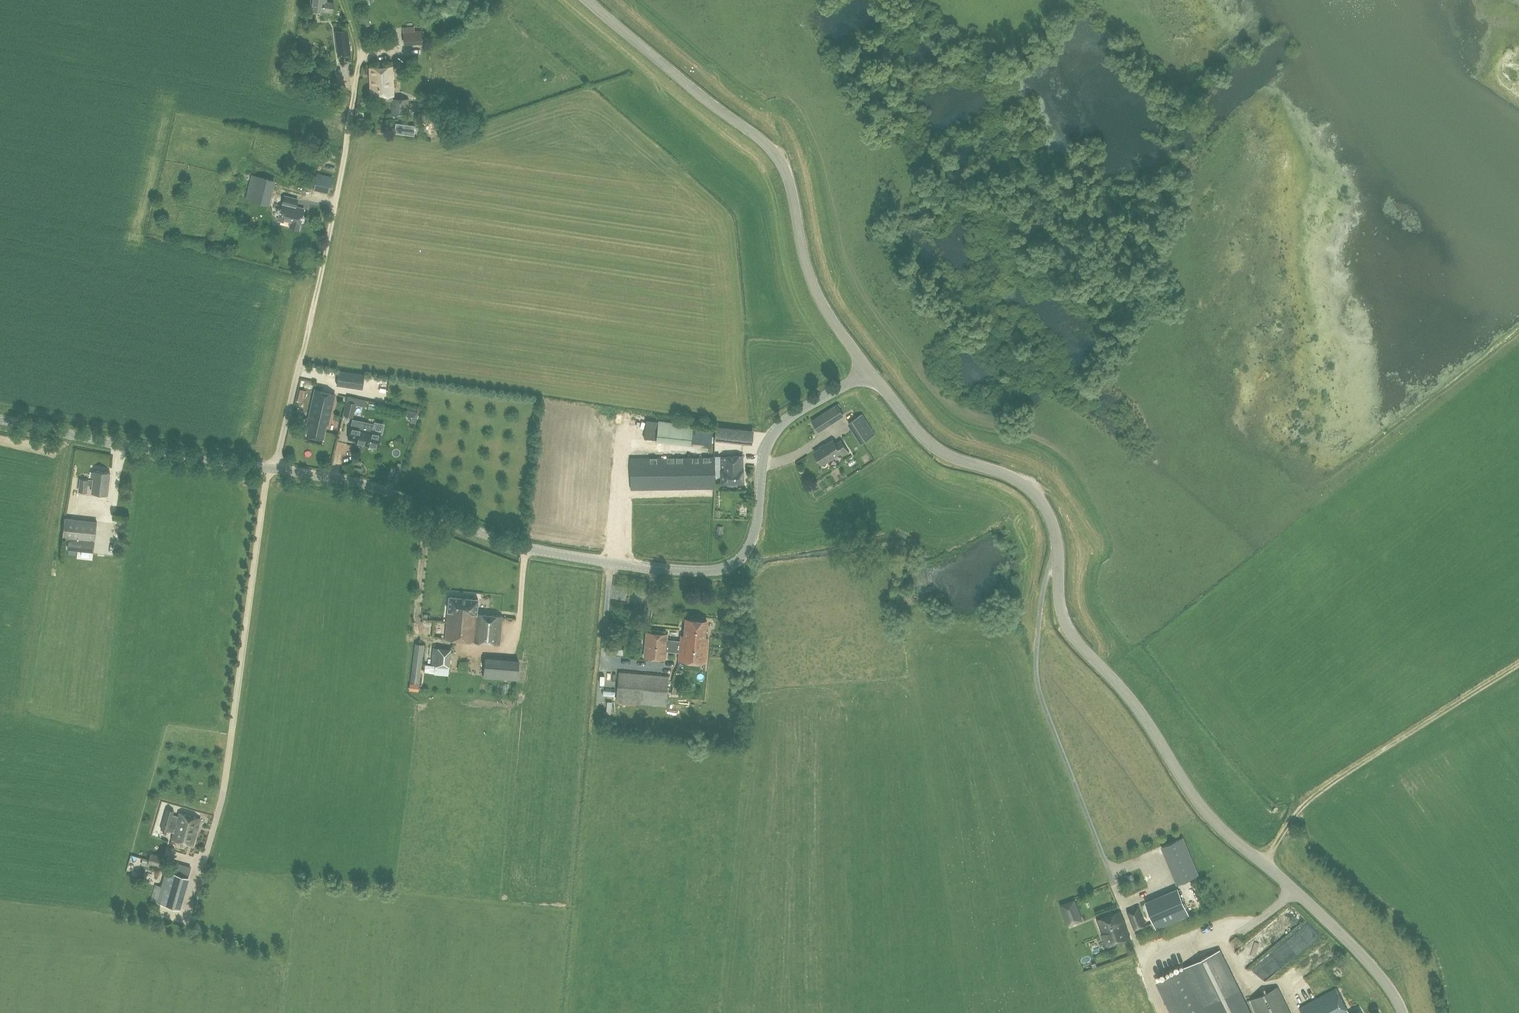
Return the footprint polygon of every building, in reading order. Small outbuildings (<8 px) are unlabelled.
[(310,10),(333,13),(334,2),(327,1),(328,0),(311,0),(310,10)] [(404,44),(423,43),(422,30),(415,30),(414,26),(403,27),(404,44)] [(347,37),(336,38),(337,55),(349,54),(347,37)] [(372,95),(394,93),(392,66),(370,67),(372,95)] [(408,98),(391,98),(391,115),(408,115),(408,98)] [(362,130),(364,118),(356,116),(354,128),(362,130)] [(254,174),(252,182),(266,185),(268,178),(254,174)] [(316,175),(313,189),(330,193),(333,178),(316,175)] [(273,190),(259,187),(256,202),(269,205),(273,190)] [(291,223),(290,227),(299,229),(304,209),(296,207),(298,199),(285,196),(279,220),(291,223)] [(336,385),(363,389),(365,373),(339,370),(336,385)] [(310,412),(312,412),(307,434),(324,438),(327,423),(329,423),(336,394),(315,389),(310,412)] [(347,401),(343,415),(353,417),(356,403),(347,401)] [(819,432),(835,421),(844,415),(837,404),(827,410),(811,420),(819,432)] [(848,423),(861,443),(876,434),(862,413),(848,423)] [(348,439),(357,441),(356,443),(377,448),(380,432),(373,431),(375,423),(352,418),(348,439)] [(658,420),(658,421),(646,420),(644,438),(656,440),(656,442),(692,446),(692,443),(711,445),(712,431),(693,429),(694,425),(658,420)] [(792,440),(807,432),(802,423),(787,431),(792,440)] [(714,440),(752,445),(754,430),(715,426),(714,440)] [(843,456),(850,452),(841,440),(836,443),(833,440),(814,452),(823,465),(841,453),(843,456)] [(721,457),(722,483),(744,482),(743,456),(721,457)] [(630,458),(631,490),(715,489),(715,457),(630,458)] [(874,466),(878,476),(889,471),(884,461),(874,466)] [(88,479),(80,478),(79,491),(87,491),(87,484),(92,485),(92,492),(108,494),(110,472),(94,470),(94,471),(92,471),(91,477),(93,478),(93,479),(88,479)] [(94,551),(95,541),(95,542),(97,521),(66,518),(64,538),(71,539),(70,549),(94,551)] [(447,611),(445,639),(474,642),(477,614),(478,599),(449,596),(448,611),(447,611)] [(503,616),(477,614),(474,642),(500,644),(503,616)] [(643,657),(666,659),(667,648),(680,650),(679,660),(706,662),(708,638),(705,638),(707,620),(686,618),(684,636),(681,636),(680,644),(667,643),(668,632),(646,630),(643,657)] [(419,683),(425,644),(415,643),(410,682),(419,683)] [(432,647),(431,664),(425,663),(425,670),(449,672),(450,667),(452,648),(438,647),(438,648),(432,647)] [(485,657),(483,678),(517,680),(519,659),(485,657)] [(675,697),(669,697),(671,676),(612,670),(611,681),(619,682),(618,693),(608,692),(607,702),(674,708),(675,697)] [(686,689),(672,688),(671,696),(686,697),(686,689)] [(201,819),(180,813),(179,816),(173,814),(174,810),(166,808),(161,829),(174,832),(172,838),(194,844),(201,819)] [(1280,838),(1285,828),(1281,826),(1276,836),(1280,838)] [(1183,837),(1163,846),(1178,882),(1198,874),(1183,837)] [(165,856),(150,852),(147,863),(161,867),(165,856)] [(180,909),(189,877),(188,876),(191,866),(172,860),(169,871),(165,870),(161,886),(155,884),(150,900),(180,909)] [(1177,888),(1148,899),(1159,925),(1188,913),(1177,888)] [(1074,900),(1062,904),(1065,914),(1077,910),(1074,900)] [(1128,912),(1135,929),(1145,925),(1138,908),(1128,912)] [(1098,921),(1107,945),(1129,937),(1120,912),(1098,921)] [(1240,988),(1220,949),(1156,980),(1172,1012),(1252,1012),(1240,988)] [(1166,972),(1179,967),(1178,962),(1164,968),(1166,972)] [(1257,1012),(1291,1012),(1278,986),(1251,1000),(1257,1012)] [(1301,1007),(1304,1012),(1348,1012),(1350,1012),(1336,987),(1301,1007)]
